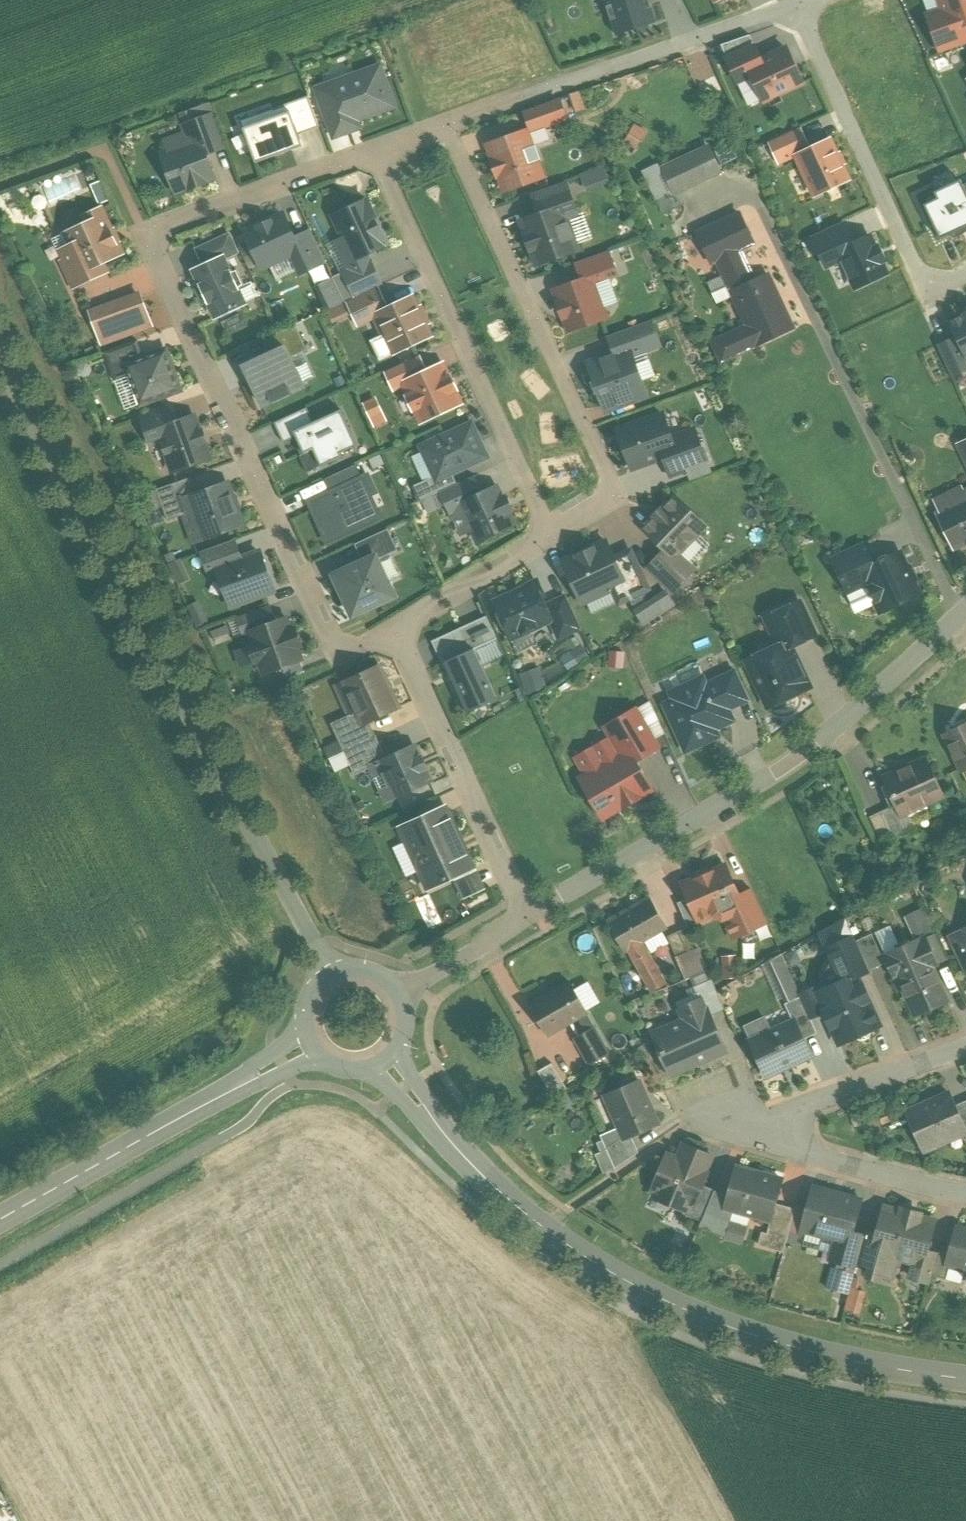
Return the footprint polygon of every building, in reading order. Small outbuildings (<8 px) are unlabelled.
[(618,35),(657,22),(649,0),(606,0),(618,35)] [(945,11),(941,0),(925,0),(931,16),(945,11)] [(945,11),(931,16),(929,17),(942,53),(965,44),(965,0),(941,0),(945,11)] [(728,59),(755,47),(750,35),(721,44),(728,59)] [(755,47),(728,59),(739,80),(753,74),(765,100),(803,82),(787,49),(766,58),(759,55),(755,47)] [(379,69),(333,86),(336,93),(337,93),(345,115),(353,112),(356,120),(393,106),(379,69)] [(336,93),(322,98),(336,136),(351,130),(345,115),(337,93),(336,93)] [(557,100),(528,111),(529,112),(526,113),(532,131),(566,119),(560,101),(557,102),(557,100)] [(289,111),(244,126),(255,160),(300,145),(289,111)] [(215,115),(187,125),(194,144),(201,142),(206,155),(226,147),(215,115)] [(801,127),(768,142),(778,163),(797,155),(796,153),(810,147),(801,127)] [(527,132),(489,146),(495,161),(493,162),(498,177),(500,176),(505,191),(543,177),(527,132)] [(829,138),(810,147),(796,153),(797,155),(816,197),(849,182),(829,138)] [(194,144),(163,155),(170,172),(167,177),(170,184),(175,186),(177,191),(190,186),(191,188),(206,182),(205,181),(214,178),(206,155),(201,142),(194,144)] [(709,148),(664,169),(675,194),(721,173),(709,148)] [(435,153),(424,157),(426,163),(437,159),(435,153)] [(938,240),(965,226),(965,189),(964,184),(961,178),(918,199),(938,240)] [(565,182),(533,193),(541,215),(562,207),(563,210),(574,206),(565,182)] [(365,199),(332,212),(342,237),(337,239),(346,259),(383,244),(365,199)] [(541,215),(523,221),(528,235),(526,236),(531,249),(533,248),(538,263),(555,257),(577,249),(563,210),(562,207),(541,215)] [(122,254),(101,208),(86,215),(89,222),(66,233),(76,255),(62,261),(74,287),(102,274),(98,265),(122,254)] [(281,213),(247,229),(264,264),(297,248),(281,213)] [(740,215),(699,234),(712,263),(718,260),(740,250),(754,244),(740,215)] [(837,249),(855,241),(845,221),(811,236),(826,268),(842,261),(837,249)] [(889,273),(871,234),(855,241),(837,249),(842,261),(855,288),(889,273)] [(769,275),(754,282),(740,250),(718,260),(733,292),(732,292),(749,327),(714,343),(723,361),(757,345),(793,328),(769,275)] [(608,251),(577,262),(581,275),(588,273),(589,278),(591,277),(592,281),(616,272),(608,251)] [(189,268),(211,318),(245,303),(223,253),(189,268)] [(589,278),(557,290),(561,303),(558,304),(563,317),(566,316),(571,330),(605,317),(592,281),(591,277),(589,278)] [(378,287),(348,302),(358,324),(375,316),(375,314),(388,308),(378,287)] [(141,296),(92,314),(102,340),(151,323),(141,296)] [(388,308),(375,314),(375,316),(384,335),(387,334),(396,354),(432,337),(413,297),(388,308)] [(949,322),(956,336),(965,359),(965,314),(949,322)] [(652,320),(609,336),(616,354),(630,349),(632,356),(662,345),(652,320)] [(956,336),(937,345),(953,377),(965,371),(965,359),(956,336)] [(138,341),(106,353),(116,382),(131,376),(127,365),(145,359),(138,341)] [(284,346),(241,366),(260,408),(303,388),(284,346)] [(616,354),(589,364),(606,409),(632,400),(646,395),(632,356),(630,349),(616,354)] [(145,359),(127,365),(131,376),(141,405),(181,391),(167,351),(145,359)] [(443,365),(404,383),(421,420),(461,402),(443,365)] [(174,406),(141,418),(141,419),(150,442),(150,443),(150,444),(163,439),(159,430),(180,422),(174,407),(174,406)] [(296,428),(312,421),(306,407),(275,420),(284,439),(298,433),(296,428)] [(312,421),(296,428),(298,433),(304,446),(313,442),(322,462),(344,452),(342,448),(355,442),(339,409),(312,421)] [(663,414),(619,431),(632,468),(665,456),(677,452),(672,439),(663,414)] [(180,422),(159,430),(163,439),(174,471),(210,458),(205,444),(207,443),(203,431),(200,432),(195,417),(180,422)] [(472,424),(423,447),(438,479),(487,457),(472,424)] [(706,461),(695,431),(672,439),(677,452),(665,456),(671,474),(706,461)] [(325,478),(331,490),(362,476),(357,464),(325,478)] [(331,490),(308,500),(327,541),(382,516),(372,494),(378,492),(369,473),(362,476),(331,490)] [(474,476),(441,491),(452,515),(464,509),(462,503),(482,494),(474,476)] [(191,477),(157,489),(168,520),(195,511),(190,497),(197,494),(191,477)] [(432,477),(418,484),(425,498),(439,492),(432,477)] [(197,494),(190,497),(195,511),(204,538),(243,524),(228,483),(197,494)] [(482,494),(462,503),(464,509),(479,540),(511,525),(514,524),(497,487),(482,494)] [(676,498),(665,509),(663,507),(662,508),(662,509),(654,517),(654,516),(653,517),(655,520),(646,530),(666,549),(675,557),(678,554),(705,525),(676,498)] [(941,514),(939,515),(940,516),(955,546),(954,546),(955,547),(957,547),(957,546),(965,542),(965,502),(941,514)] [(357,544),(365,563),(376,557),(377,559),(397,550),(388,530),(357,544)] [(234,540),(202,551),(210,572),(219,568),(218,567),(241,559),(234,540)] [(607,542),(564,562),(583,602),(614,587),(625,582),(616,563),(607,542)] [(864,547),(834,561),(848,591),(867,582),(862,571),(873,566),(864,547)] [(675,557),(666,549),(648,568),(673,592),(694,569),(678,554),(675,557)] [(241,559),(218,567),(219,568),(232,606),(274,591),(260,552),(241,559)] [(892,557),(886,555),(879,558),(877,564),(873,566),(862,571),(867,582),(870,588),(869,588),(875,602),(877,601),(882,612),(919,595),(900,554),(892,557)] [(647,588),(632,556),(616,563),(625,582),(614,587),(621,600),(647,588)] [(365,563),(337,575),(355,614),(394,596),(377,559),(376,557),(365,563)] [(528,588),(495,603),(511,638),(551,620),(552,620),(545,606),(541,597),(543,596),(544,594),(539,583),(537,583),(529,586),(528,588)] [(565,597),(545,606),(552,620),(551,620),(559,639),(580,629),(579,627),(581,626),(568,598),(566,599),(565,597)] [(801,602),(766,618),(779,647),(788,642),(791,647),(816,635),(801,602)] [(271,606),(237,618),(244,636),(250,633),(250,632),(277,622),(271,606)] [(494,637),(486,618),(434,639),(450,679),(455,677),(446,657),(474,645),(494,637)] [(277,622),(250,632),(250,633),(254,644),(251,646),(257,663),(260,661),(265,673),(302,660),(298,648),(302,646),(296,630),(292,631),(287,619),(277,622)] [(791,647),(788,642),(779,647),(749,661),(770,706),(809,688),(805,678),(802,677),(798,667),(799,664),(791,647)] [(455,677),(469,711),(497,699),(474,645),(446,657),(455,677)] [(380,666),(345,682),(358,711),(364,723),(370,721),(399,707),(380,666)] [(735,671),(716,680),(716,682),(715,682),(720,692),(740,682),(735,671)] [(703,679),(683,688),(687,695),(666,705),(687,750),(710,740),(708,736),(716,733),(714,729),(733,720),(720,692),(715,682),(707,686),(703,679)] [(637,709),(606,725),(611,735),(620,750),(639,758),(659,747),(637,709)] [(358,711),(331,723),(345,752),(377,737),(370,721),(364,723),(358,711)] [(944,735),(962,772),(965,770),(965,724),(944,735)] [(611,735),(573,757),(592,798),(591,803),(596,812),(601,813),(604,819),(655,790),(639,758),(620,750),(611,735)] [(377,737),(345,752),(355,775),(370,768),(370,766),(387,759),(377,737)] [(387,759),(370,766),(370,768),(375,777),(386,772),(397,796),(430,781),(425,769),(427,768),(422,757),(420,758),(414,746),(387,759)] [(900,770),(883,778),(896,805),(901,816),(908,813),(906,809),(925,801),(927,805),(945,797),(927,758),(926,759),(926,760),(901,772),(900,770)] [(901,816),(896,805),(881,812),(893,838),(915,828),(908,813),(901,816)] [(447,808),(399,830),(428,893),(476,871),(447,808)] [(726,865),(683,884),(689,899),(698,920),(700,919),(714,913),(741,901),(739,897),(726,865)] [(741,901),(714,913),(715,915),(723,921),(727,919),(735,938),(768,923),(753,891),(739,897),(741,901)] [(689,899),(679,904),(689,927),(690,927),(692,932),(703,927),(700,919),(698,920),(689,899)] [(649,900),(611,922),(628,951),(629,951),(643,943),(666,930),(649,900)] [(846,918),(821,932),(830,950),(835,947),(835,945),(854,936),(846,918)] [(689,927),(668,937),(677,958),(698,949),(689,927)] [(948,959),(937,934),(926,939),(937,964),(948,959)] [(871,935),(857,941),(870,971),(885,964),(871,935)] [(854,936),(835,945),(835,947),(848,975),(853,973),(855,977),(857,976),(857,978),(871,972),(854,936)] [(937,964),(926,939),(886,957),(895,976),(898,975),(929,960),(932,967),(937,964)] [(643,943),(629,951),(652,992),(667,984),(643,943)] [(929,960),(898,975),(908,998),(913,995),(922,1014),(948,1002),(932,967),(929,960)] [(855,977),(818,994),(830,1021),(827,1022),(829,1025),(832,1024),(840,1043),(879,1025),(857,978),(857,976),(855,977)] [(725,1010),(712,980),(695,987),(700,1001),(703,999),(711,1016),(725,1010)] [(571,983),(547,997),(546,995),(530,1004),(548,1036),(588,1013),(571,983)] [(817,1033),(801,997),(785,1004),(793,1022),(795,1021),(803,1040),(817,1033)] [(687,1025),(657,1038),(655,1034),(653,1034),(671,1075),(726,1051),(711,1016),(703,999),(700,1001),(680,1010),(687,1025)] [(793,1022),(751,1041),(767,1077),(811,1057),(803,1040),(795,1021),(793,1022)] [(594,1028),(575,1039),(590,1065),(609,1054),(594,1028)] [(567,1088),(552,1064),(539,1072),(553,1096),(567,1088)] [(639,1082),(606,1096),(620,1127),(625,1139),(631,1136),(658,1124),(639,1082)] [(908,1113),(925,1151),(965,1133),(965,1129),(956,1106),(950,1094),(908,1113)] [(956,1106),(965,1129),(965,1102),(956,1106)] [(625,1139),(620,1127),(601,1136),(616,1169),(639,1153),(631,1136),(625,1139)] [(683,1144),(677,1158),(668,1154),(653,1190),(654,1191),(656,1187),(671,1193),(668,1200),(686,1207),(693,1210),(703,1185),(709,1171),(708,1171),(714,1157),(683,1144)] [(784,1180),(736,1167),(728,1196),(725,1206),(734,1208),(734,1210),(771,1221),(777,1204),(784,1180)] [(703,1185),(693,1210),(686,1207),(683,1214),(702,1221),(715,1190),(703,1185)] [(861,1201),(814,1188),(803,1227),(821,1232),(821,1233),(822,1234),(836,1238),(850,1242),(852,1233),(861,1201)] [(728,1196),(715,1190),(702,1221),(700,1227),(726,1238),(734,1210),(734,1208),(725,1206),(728,1196)] [(796,1209),(777,1204),(771,1221),(767,1235),(787,1241),(796,1209)] [(921,1214),(903,1209),(902,1213),(885,1208),(878,1235),(870,1261),(877,1263),(894,1268),(897,1257),(916,1263),(923,1264),(927,1251),(934,1224),(920,1220),(921,1214)] [(958,1228),(953,1249),(949,1262),(951,1262),(965,1266),(965,1231),(958,1228)] [(878,1235),(866,1232),(865,1237),(858,1262),(876,1267),(877,1263),(870,1261),(878,1235)] [(850,1242),(836,1238),(830,1259),(857,1266),(858,1262),(865,1237),(852,1233),(850,1242)] [(953,1249),(941,1246),(939,1255),(933,1276),(946,1279),(951,1262),(949,1262),(953,1249)] [(923,1264),(916,1263),(912,1278),(931,1283),(933,1276),(939,1255),(927,1251),(923,1264)] [(862,1291),(851,1288),(845,1310),(856,1313),(862,1291)]
